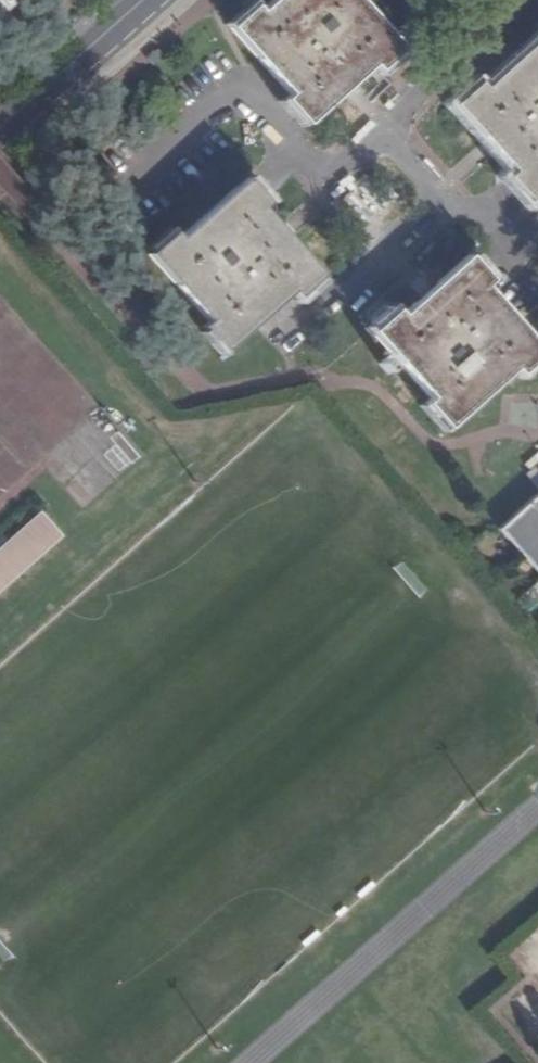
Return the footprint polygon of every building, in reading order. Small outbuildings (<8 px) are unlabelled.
[(402,50),(356,0),(276,0),(260,15),(255,8),(231,29),(260,63),(289,97),(283,103),(304,125),(371,67),(376,74),(402,50)] [(506,181),(525,203),(537,192),(537,41),(481,92),(477,86),(452,107),(511,177),(506,181)] [(295,300),(318,280),(261,213),(267,208),(244,184),(179,242),(173,236),(150,257),(207,323),(201,330),(222,354),(290,295),(295,300)] [(426,407),(445,429),(512,372),(517,377),(537,358),(537,351),(484,289),(488,285),(466,261),(401,318),(397,313),(371,336),(432,402),(426,407)] [(537,573),(537,497),(527,484),(504,504),(517,520),(502,533),(537,573)] [(0,550),(0,592),(61,538),(39,515),(0,550)]
